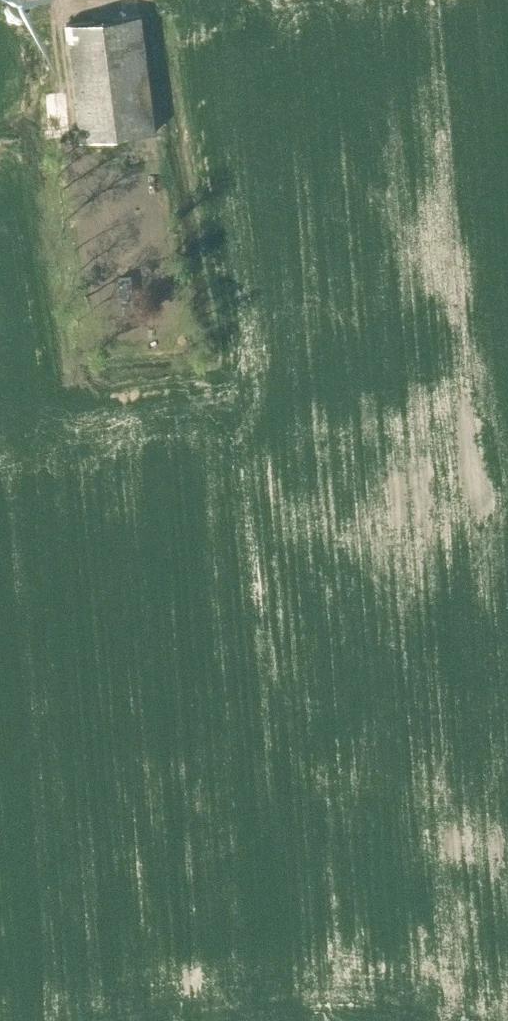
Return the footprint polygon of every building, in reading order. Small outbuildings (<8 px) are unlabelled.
[(66,23),(81,139),(156,130),(141,13),(66,23)] [(45,93),(48,128),(69,126),(67,92),(45,93)]
